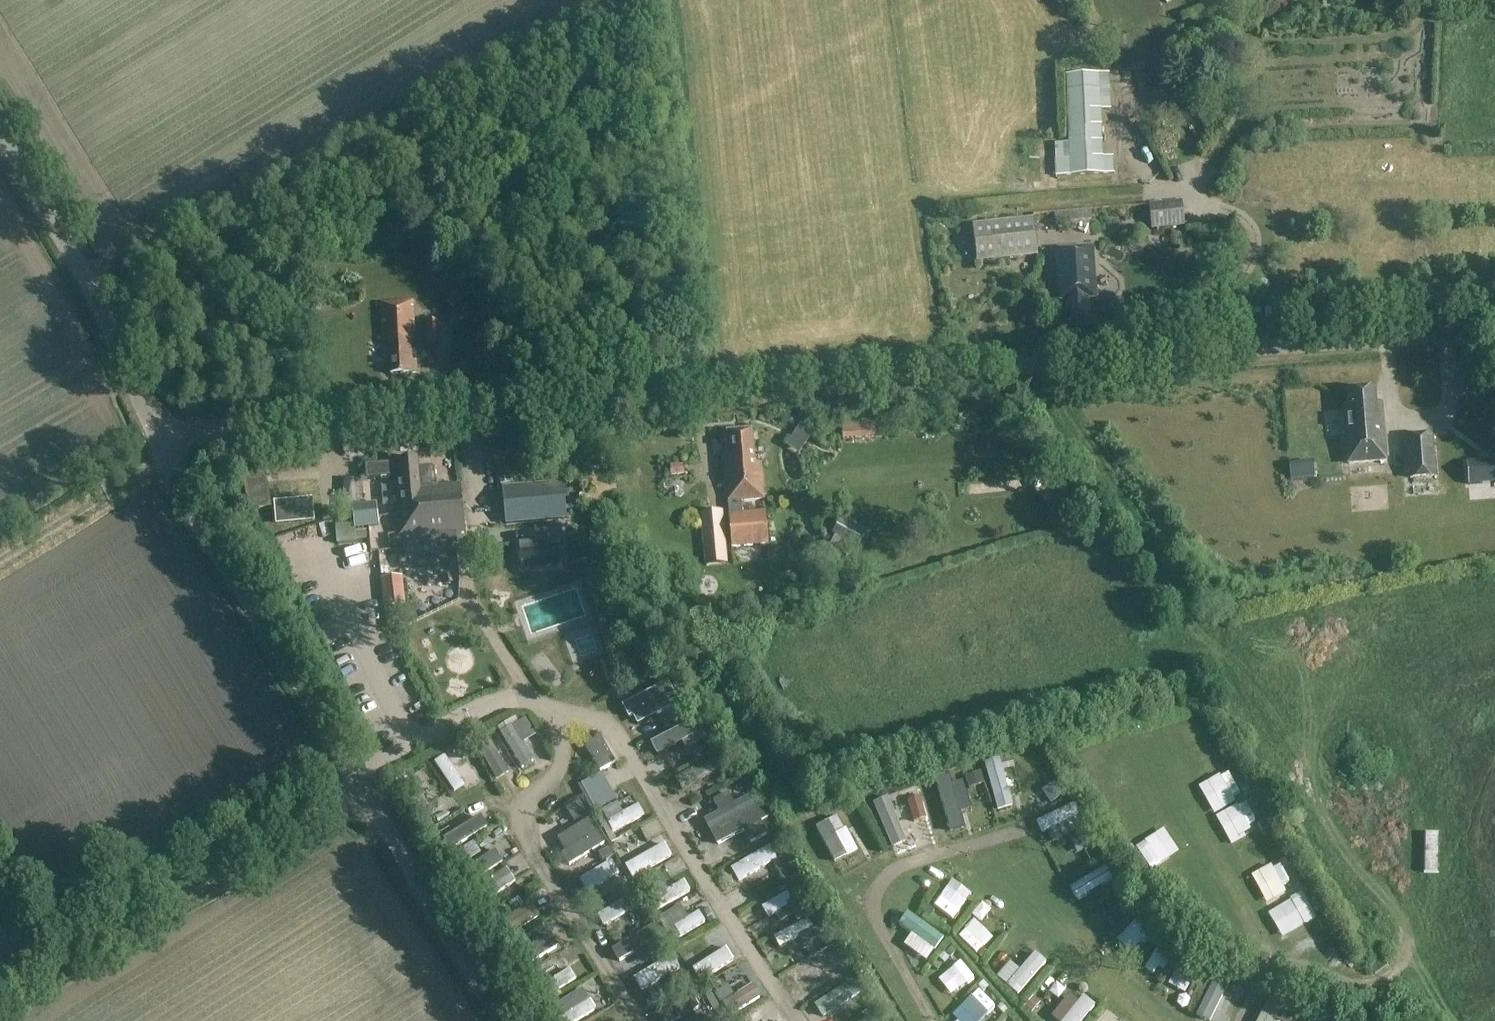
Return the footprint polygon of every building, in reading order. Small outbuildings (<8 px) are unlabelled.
[(1103,158),(1098,74),(1063,76),(1068,158),(1056,159),(1057,177),(1113,174),(1112,158),(1103,158)] [(1151,230),(1185,226),(1182,200),(1148,204),(1151,230)] [(1033,219),(972,226),(976,264),(1037,256),(1033,219)] [(1088,319),(1087,300),(1094,299),(1089,250),(1052,253),(1057,303),(1065,302),(1067,322),(1088,319)] [(412,301),(379,303),(382,345),(388,344),(390,376),(416,374),(412,301)] [(423,323),(425,347),(448,346),(446,322),(423,323)] [(1442,399),(1469,391),(1462,366),(1416,380),(1426,415),(1445,409),(1442,399)] [(1348,465),(1384,462),(1381,416),(1375,417),(1373,393),(1348,395),(1349,409),(1343,409),(1348,465)] [(843,440),(875,439),(874,423),(842,425),(843,440)] [(752,432),(722,435),(727,504),(728,504),(729,516),(728,516),(730,549),(769,546),(766,513),(742,515),(741,503),(763,501),(760,464),(755,465),(752,432)] [(1410,480),(1434,478),(1429,438),(1406,440),(1410,480)] [(397,464),(365,466),(366,480),(397,478),(398,482),(392,482),(396,539),(464,534),(460,486),(435,489),(434,470),(433,469),(432,468),(430,467),(418,468),(417,459),(397,461),(397,464)] [(1306,460),(1306,474),(1320,474),(1320,460),(1306,460)] [(1468,486),(1494,483),(1494,461),(1466,464),(1468,486)] [(669,464),(670,477),(685,475),(684,464),(669,464)] [(241,473),(247,512),(269,509),(263,470),(241,473)] [(1033,475),(1035,491),(1049,489),(1048,474),(1033,475)] [(312,504),(328,482),(319,476),(303,498),(312,504)] [(505,526),(566,520),(563,493),(502,499),(505,526)] [(353,529),(379,526),(376,502),(351,505),(353,529)] [(352,522),(350,508),(340,509),(342,523),(352,522)] [(728,564),(724,511),(700,513),(705,566),(728,564)] [(845,554),(850,545),(857,548),(864,534),(840,519),(832,535),(835,537),(830,545),(845,554)] [(338,545),(353,543),(351,525),(336,527),(338,545)] [(557,569),(556,564),(556,563),(560,562),(558,546),(555,546),(555,541),(517,544),(519,564),(519,566),(520,566),(521,572),(557,569)] [(380,579),(383,608),(406,606),(402,577),(380,579)] [(663,713),(696,699),(686,676),(644,693),(659,728),(668,724),(663,713)] [(680,741),(720,727),(716,715),(676,729),(680,741)] [(695,761),(715,742),(705,731),(685,749),(695,761)] [(584,746),(599,773),(615,764),(600,738),(584,746)] [(514,739),(500,746),(515,775),(529,768),(514,739)] [(481,752),(470,760),(463,751),(450,761),(469,787),(493,769),(481,752)] [(706,778),(731,764),(725,753),(700,767),(706,778)] [(1025,755),(1002,762),(1006,774),(1028,768),(1025,755)] [(708,796),(717,814),(741,802),(732,784),(708,796)] [(603,791),(559,812),(565,827),(610,806),(603,791)] [(595,832),(611,822),(605,813),(589,822),(595,832)] [(748,848),(777,837),(771,820),(742,831),(748,848)] [(589,823),(576,826),(579,838),(592,835),(589,823)] [(791,837),(750,861),(758,875),(799,851),(791,837)] [(656,856),(661,867),(691,852),(685,841),(656,856)] [(515,842),(505,849),(514,861),(524,853),(515,842)] [(650,852),(631,866),(641,880),(660,866),(650,852)] [(604,888),(634,868),(627,858),(597,878),(604,888)] [(681,888),(689,899),(711,883),(703,872),(681,888)] [(762,877),(741,891),(750,904),(771,890),(762,877)] [(807,884),(781,899),(788,911),(814,896),(807,884)] [(647,891),(623,903),(629,914),(653,902),(647,891)] [(1005,913),(1012,899),(1000,893),(993,908),(1005,913)] [(978,915),(979,898),(961,897),(960,914),(978,915)] [(726,916),(720,904),(706,910),(701,901),(689,907),(698,929),(726,916)] [(829,912),(793,928),(798,939),(834,923),(829,912)] [(669,932),(678,927),(673,918),(632,939),(644,962),(676,945),(669,932)] [(1000,918),(984,936),(995,946),(1011,928),(1000,918)] [(0,929),(0,950),(23,948),(21,927),(0,929)] [(729,932),(704,942),(713,965),(747,950),(742,937),(733,941),(729,932)] [(1184,932),(1164,963),(1178,972),(1198,941),(1184,932)] [(844,942),(813,967),(823,980),(854,954),(844,942)] [(977,985),(995,970),(981,952),(962,967),(977,985)] [(1191,975),(1211,984),(1221,961),(1201,953),(1191,975)] [(1229,1009),(1244,1014),(1259,970),(1244,965),(1229,1009)] [(768,972),(752,982),(763,999),(779,989),(768,972)] [(870,973),(833,998),(840,1008),(877,983),(870,973)] [(981,999),(999,1015),(1016,997),(998,980),(981,999)] [(1274,1020),(1292,1020),(1301,995),(1286,990),(1274,1020)] [(589,1005),(597,1016),(617,1001),(608,991),(589,1005)] [(1029,1013),(1021,1020),(1038,1020),(1029,1013)]
